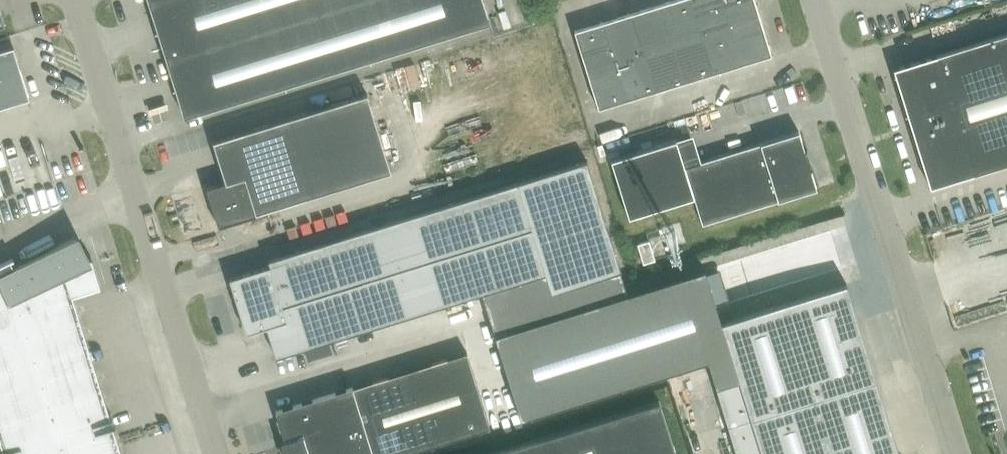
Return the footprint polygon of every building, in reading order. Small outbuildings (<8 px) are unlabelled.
[(185,117),(491,22),(484,0),(149,0),(185,117)] [(575,31),(599,109),(772,55),(755,0),(674,0),(575,31)] [(894,68),(931,187),(1006,164),(1006,33),(894,68)] [(470,42),(471,60),(482,60),(481,41),(470,42)] [(0,52),(0,108),(30,99),(14,47),(0,52)] [(368,93),(213,141),(226,182),(207,188),(219,227),(258,215),(257,213),(392,171),(368,93)] [(170,117),(166,105),(151,109),(155,122),(170,117)] [(695,197),(703,224),(818,188),(800,131),(685,167),(677,140),(612,160),(630,217),(695,197)] [(587,161),(269,260),(270,266),(230,278),(247,333),(288,320),(297,351),(546,273),(552,292),(622,271),(587,161)] [(449,178),(469,171),(466,163),(446,171),(449,178)] [(73,295),(100,287),(92,259),(85,261),(74,238),(14,267),(11,261),(14,259),(14,258),(0,265),(0,438),(5,453),(122,453),(73,295)] [(656,260),(655,259),(650,240),(649,240),(637,244),(643,264),(656,260)] [(847,284),(722,323),(740,380),(717,387),(737,453),(900,453),(847,284)] [(353,387),(276,411),(284,437),(282,442),(287,445),(289,453),(406,453),(491,428),(467,352),(353,387)] [(507,448),(487,453),(676,453),(660,401),(507,448)]
